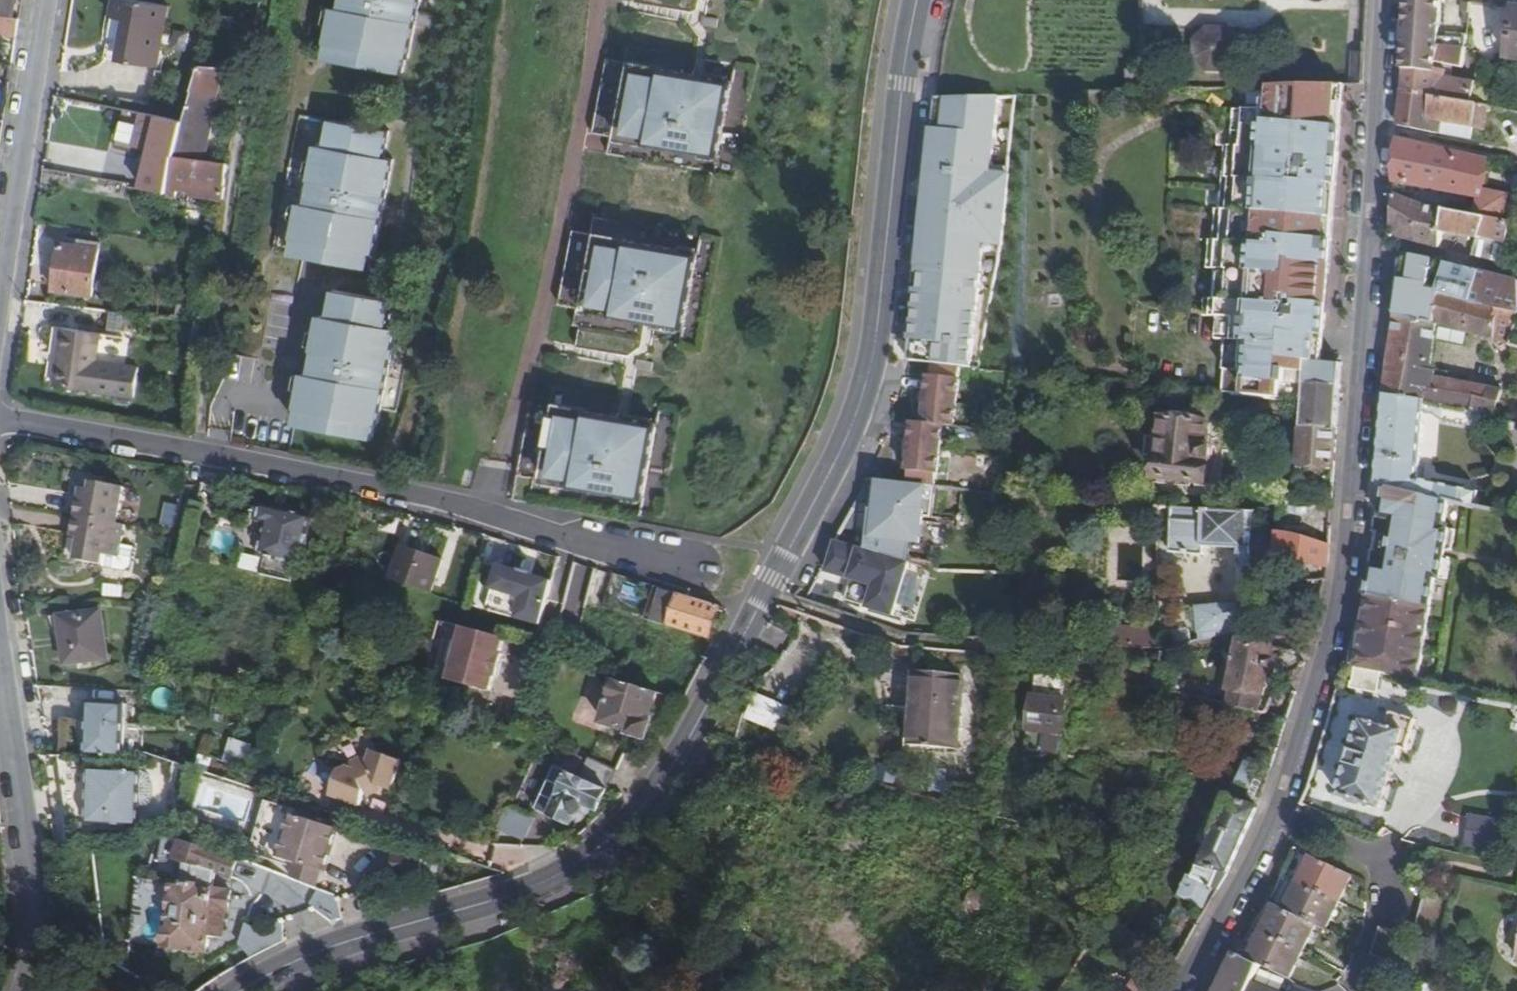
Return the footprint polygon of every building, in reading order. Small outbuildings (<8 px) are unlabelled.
[(12,19),(15,0),(0,0),(0,17),(12,19)] [(126,20),(119,60),(157,67),(167,7),(130,0),(114,0),(111,18),(126,20)] [(324,59),(401,74),(403,59),(406,59),(417,0),(342,0),(340,11),(335,10),(324,59)] [(1403,71),(1434,71),(1436,62),(1462,67),(1464,47),(1465,41),(1438,38),(1441,1),(1432,0),(1406,0),(1403,71)] [(1495,46),(1495,48),(1500,48),(1501,11),(1475,10),(1474,45),(1495,46)] [(1516,62),(1516,11),(1516,10),(1508,60),(1516,62)] [(209,14),(208,24),(236,30),(238,21),(209,14)] [(15,37),(19,20),(12,19),(0,17),(0,34),(15,37)] [(1205,75),(1225,75),(1239,61),(1240,40),(1226,27),(1205,27),(1191,41),(1191,61),(1205,75)] [(627,148),(752,172),(773,65),(648,41),(645,59),(627,55),(613,129),(631,132),(627,148)] [(1363,83),(1364,55),(1352,54),(1350,84),(1363,83)] [(192,91),(218,96),(223,72),(201,68),(192,91)] [(1445,72),(1434,71),(1403,71),(1400,93),(1401,93),(1472,105),(1475,84),(1444,77),(1445,72)] [(1315,317),(1326,317),(1337,165),(1332,165),(1333,153),(1338,153),(1342,84),(1268,87),(1265,109),(1233,111),(1231,134),(1221,133),(1217,136),(1215,148),(1223,149),(1218,211),(1214,211),(1210,243),(1207,243),(1204,271),(1215,272),(1213,302),(1202,301),(1201,318),(1216,319),(1214,342),(1224,342),(1220,394),(1283,399),(1283,384),(1288,385),(1289,372),(1307,373),(1308,363),(1323,363),(1324,349),(1319,349),(1319,334),(1314,330),(1315,317)] [(1489,109),(1516,115),(1516,93),(1475,84),(1472,105),(1489,109)] [(182,121),(174,152),(203,156),(206,138),(208,138),(212,110),(215,111),(218,96),(192,91),(182,121)] [(1445,134),(1473,138),(1475,127),(1485,129),(1489,109),(1472,105),(1401,93),(1400,93),(1397,124),(1445,134)] [(979,107),(966,106),(963,126),(977,128),(979,107)] [(135,124),(137,112),(126,111),(124,122),(135,124)] [(182,121),(141,113),(139,122),(154,124),(148,151),(141,190),(167,194),(173,157),(173,155),(174,152),(182,121)] [(302,205),(292,254),(368,269),(371,254),(374,255),(391,160),(383,158),(388,134),(331,122),(325,148),(319,147),(307,206),(302,205)] [(1393,183),(1480,199),(1481,193),(1488,158),(1396,136),(1393,183)] [(226,164),(173,157),(167,194),(175,196),(176,188),(191,189),(191,183),(223,186),(226,164)] [(191,183),(191,189),(190,194),(221,198),(223,186),(191,183)] [(1475,218),(1485,220),(1501,223),(1507,199),(1481,193),(1480,199),(1475,218)] [(1440,250),(1442,233),(1445,211),(1442,211),(1393,194),(1391,230),(1397,239),(1440,250)] [(1475,218),(1445,211),(1442,233),(1472,240),(1480,240),(1485,220),(1475,218)] [(593,320),(717,344),(738,237),(614,213),(610,230),(593,227),(578,301),(596,304),(593,320)] [(1480,240),(1472,240),(1467,256),(1501,264),(1511,226),(1501,223),(1485,220),(1480,240)] [(99,249),(61,243),(53,290),(92,295),(99,249)] [(1430,280),(1434,261),(1408,254),(1398,317),(1435,325),(1439,293),(1440,293),(1443,283),(1430,280)] [(1486,274),(1448,265),(1443,283),(1440,293),(1478,303),(1486,274)] [(1478,303),(1516,312),(1516,282),(1486,274),(1478,303)] [(305,374),(294,423),(369,439),(372,424),(376,424),(394,331),(385,328),(391,304),(335,291),(329,317),(322,316),(309,375),(305,374)] [(1387,395),(1422,402),(1471,410),(1470,412),(1494,419),(1502,392),(1487,386),(1431,377),(1438,325),(1510,343),(1516,325),(1516,312),(1478,303),(1440,293),(1439,293),(1435,325),(1398,317),(1385,395),(1387,395)] [(109,311),(108,329),(123,330),(124,312),(109,311)] [(1324,349),(1326,317),(1315,317),(1314,330),(1319,334),(1319,349),(1324,349)] [(99,332),(62,328),(55,385),(92,389),(99,332)] [(1337,431),(1343,365),(1323,363),(1308,363),(1307,373),(1305,406),(1304,429),(1337,431)] [(907,475),(906,488),(933,490),(934,478),(935,478),(940,429),(950,430),(955,382),(954,382),(955,370),(927,367),(926,379),(923,379),(919,427),(908,426),(904,475),(907,475)] [(674,523),(697,406),(572,383),(568,401),(551,397),(530,505),(547,508),(549,499),(674,523)] [(1416,481),(1422,402),(1387,395),(1377,484),(1390,487),(1452,500),(1474,506),(1477,494),(1416,481)] [(1211,425),(1164,421),(1158,478),(1205,483),(1211,425)] [(1335,467),(1337,431),(1304,429),(1302,464),(1335,467)] [(76,561),(102,565),(103,557),(117,560),(124,527),(118,526),(125,489),(93,483),(91,491),(82,489),(76,518),(73,535),(81,537),(76,561)] [(1358,669),(1420,681),(1439,576),(1443,576),(1453,527),(1447,525),(1452,500),(1390,487),(1384,518),(1396,520),(1387,567),(1376,566),(1358,669)] [(264,576),(296,583),(299,565),(305,567),(313,533),(307,531),(310,514),(264,504),(260,522),(268,523),(261,557),(268,558),(264,576)] [(307,531),(313,533),(317,515),(310,514),(307,531)] [(941,546),(948,530),(932,523),(925,540),(941,546)] [(1252,562),(1274,563),(1276,562),(1329,568),(1330,547),(1276,533),(1253,532),(1252,562)] [(416,548),(413,559),(455,569),(458,559),(416,548)] [(556,580),(505,555),(489,600),(543,618),(556,580)] [(103,557),(102,565),(101,568),(115,571),(117,560),(103,557)] [(455,569),(413,559),(406,582),(448,594),(455,569)] [(571,589),(588,594),(595,569),(580,564),(571,589)] [(595,569),(588,594),(606,600),(614,574),(595,569)] [(720,607),(655,587),(645,618),(711,638),(720,607)] [(1200,640),(1239,631),(1237,605),(1198,608),(1200,640)] [(101,613),(61,618),(67,663),(107,659),(101,613)] [(503,646),(507,631),(457,621),(446,674),(496,685),(499,670),(495,669),(500,645),(503,646)] [(1109,647),(1159,649),(1160,631),(1110,630),(1109,647)] [(503,646),(500,645),(495,669),(499,670),(501,670),(506,647),(503,646)] [(1240,646),(1226,705),(1259,713),(1269,673),(1274,674),(1278,658),(1273,657),(1274,651),(1240,646)] [(960,680),(919,676),(912,743),(953,746),(960,680)] [(659,694),(616,681),(603,723),(631,732),(630,736),(648,741),(654,721),(650,720),(659,694)] [(755,693),(747,716),(779,728),(787,705),(755,693)] [(1066,702),(1035,697),(1029,730),(1061,735),(1066,702)] [(86,758),(123,759),(125,724),(126,705),(89,702),(86,758)] [(1403,736),(1364,723),(1340,794),(1379,807),(1403,736)] [(248,765),(252,743),(228,739),(224,760),(248,765)] [(580,755),(571,774),(608,791),(617,772),(580,755)] [(376,795),(385,791),(387,790),(403,795),(412,766),(383,756),(380,765),(374,764),(364,769),(362,774),(355,772),(349,775),(342,800),(371,810),(376,795)] [(1255,793),(1263,775),(1244,766),(1236,785),(1255,793)] [(608,791),(571,774),(557,767),(537,809),(572,825),(576,818),(577,818),(578,817),(580,816),(581,815),(582,814),(583,813),(584,812),(585,810),(586,809),(586,807),(586,805),(599,811),(608,791)] [(90,826),(116,828),(116,820),(140,821),(140,811),(141,773),(91,771),(90,826)] [(141,773),(140,811),(147,809),(153,800),(154,785),(150,777),(141,773)] [(385,791),(376,795),(378,800),(389,795),(387,790),(385,791)] [(1228,874),(1258,808),(1232,798),(1218,829),(1194,880),(1189,878),(1179,897),(1181,898),(1200,908),(1202,909),(1222,872),(1228,874)] [(535,818),(512,807),(501,829),(524,840),(535,818)] [(331,857),(339,829),(328,825),(289,812),(273,858),(295,865),(321,873),(326,855),(331,857)] [(339,829),(342,818),(331,814),(328,825),(339,829)] [(116,820),(116,828),(140,828),(140,821),(116,820)] [(1487,842),(1488,821),(1470,821),(1470,842),(1487,842)] [(236,859),(210,850),(209,853),(180,844),(174,860),(187,864),(187,865),(183,885),(175,884),(170,930),(167,930),(165,948),(170,949),(173,954),(179,955),(182,950),(205,953),(208,935),(223,937),(225,913),(228,912),(230,892),(213,890),(213,887),(205,886),(207,870),(228,878),(236,859)] [(1283,876),(1339,904),(1353,877),(1295,848),(1283,876)] [(424,856),(393,854),(392,875),(423,876),(424,856)] [(326,874),(331,857),(326,855),(321,873),(326,874)] [(295,865),(291,880),(315,889),(317,886),(321,873),(295,865)] [(1326,930),(1339,904),(1283,876),(1270,903),(1316,925),(1326,930)] [(338,915),(339,892),(314,891),(313,914),(338,915)] [(1425,894),(1413,937),(1380,927),(1373,957),(1406,966),(1414,937),(1442,944),(1453,900),(1425,894)] [(1200,908),(1181,898),(1176,909),(1194,918),(1200,908)] [(1270,903),(1254,929),(1302,952),(1316,925),(1270,903)] [(1254,929),(1237,954),(1261,966),(1288,979),(1302,952),(1254,929)] [(1253,983),(1261,966),(1237,954),(1219,990),(1250,990),(1253,983)] [(1135,977),(1127,990),(1160,990),(1135,977)]
